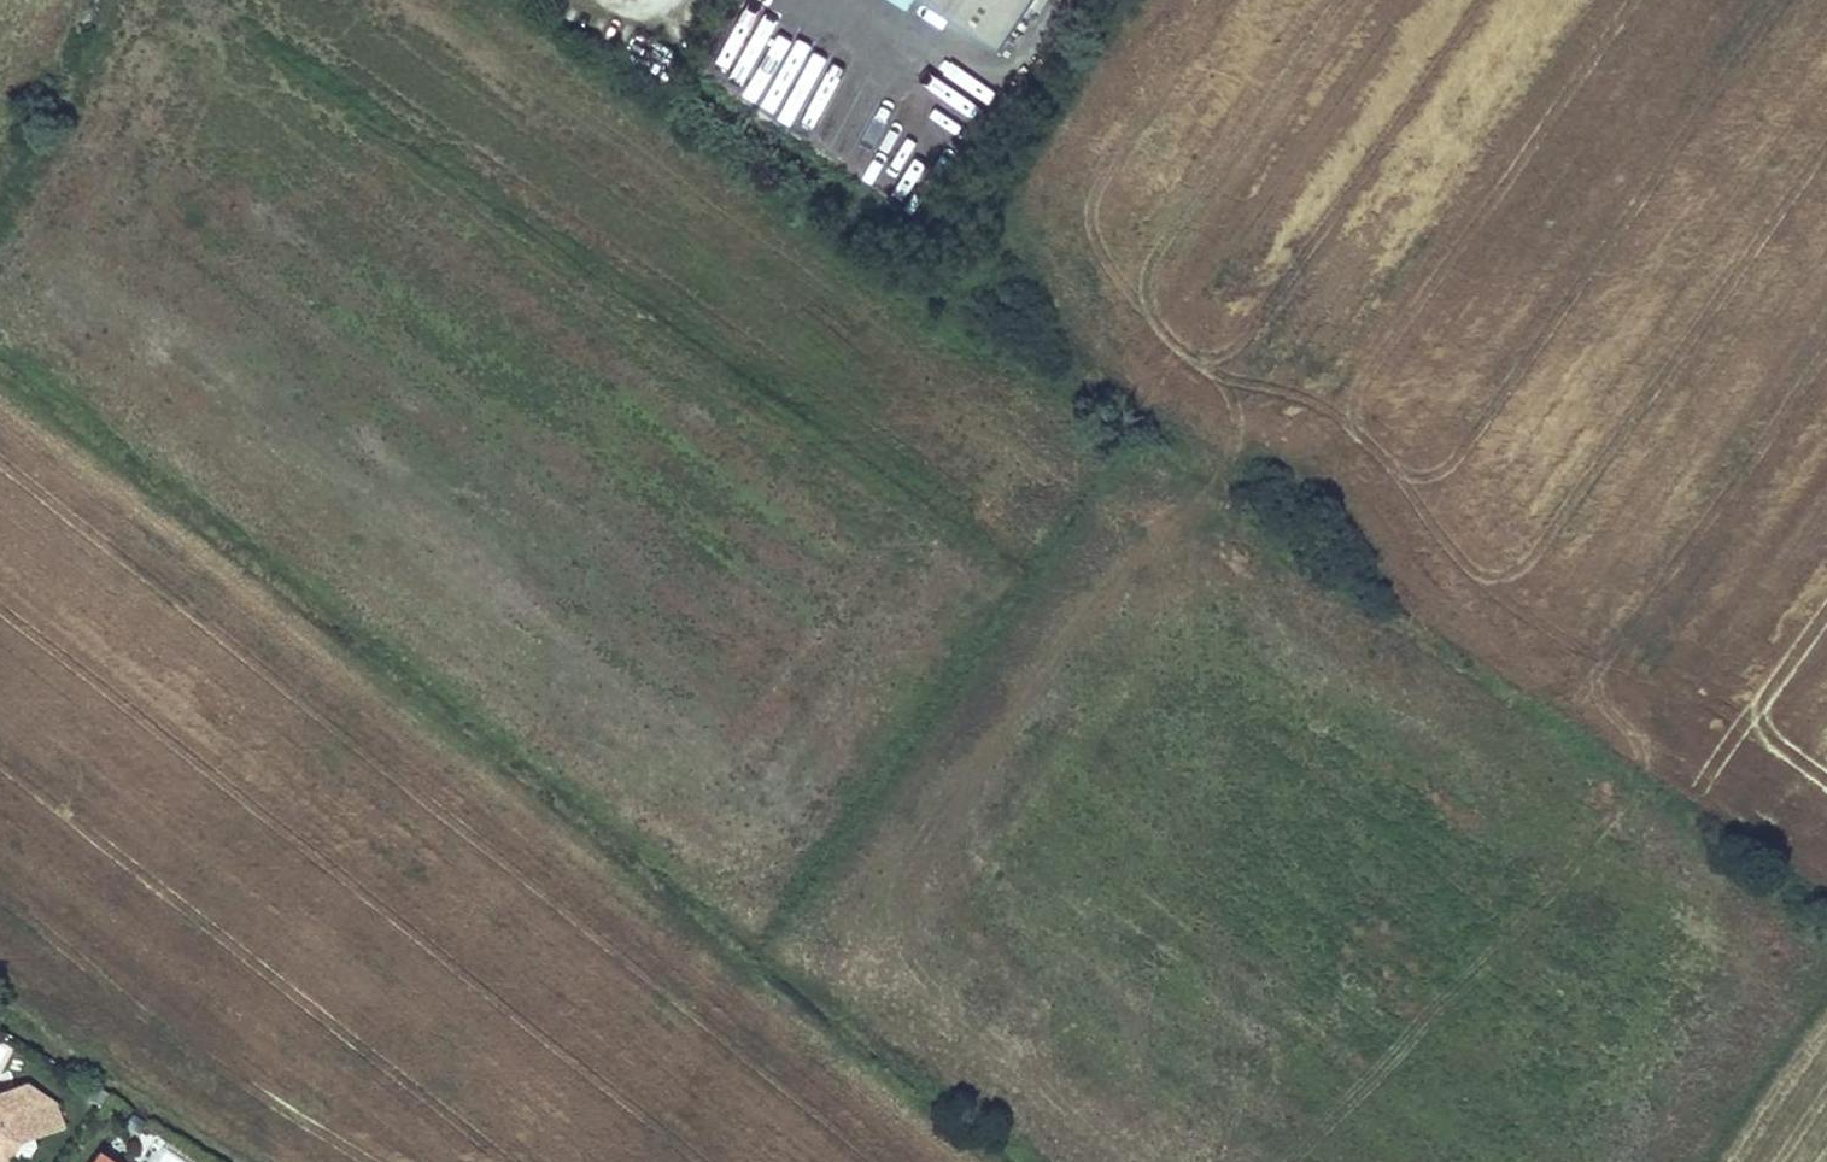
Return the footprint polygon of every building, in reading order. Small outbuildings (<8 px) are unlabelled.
[(1037,0),(927,0),(1003,51),(1037,0)] [(33,1098),(17,1089),(0,1096),(0,1161),(5,1161),(15,1142),(25,1140),(43,1133),(62,1126),(57,1111),(33,1098)] [(15,1142),(5,1161),(14,1161),(25,1140),(15,1142)] [(102,1152),(96,1161),(117,1161),(102,1152)]
